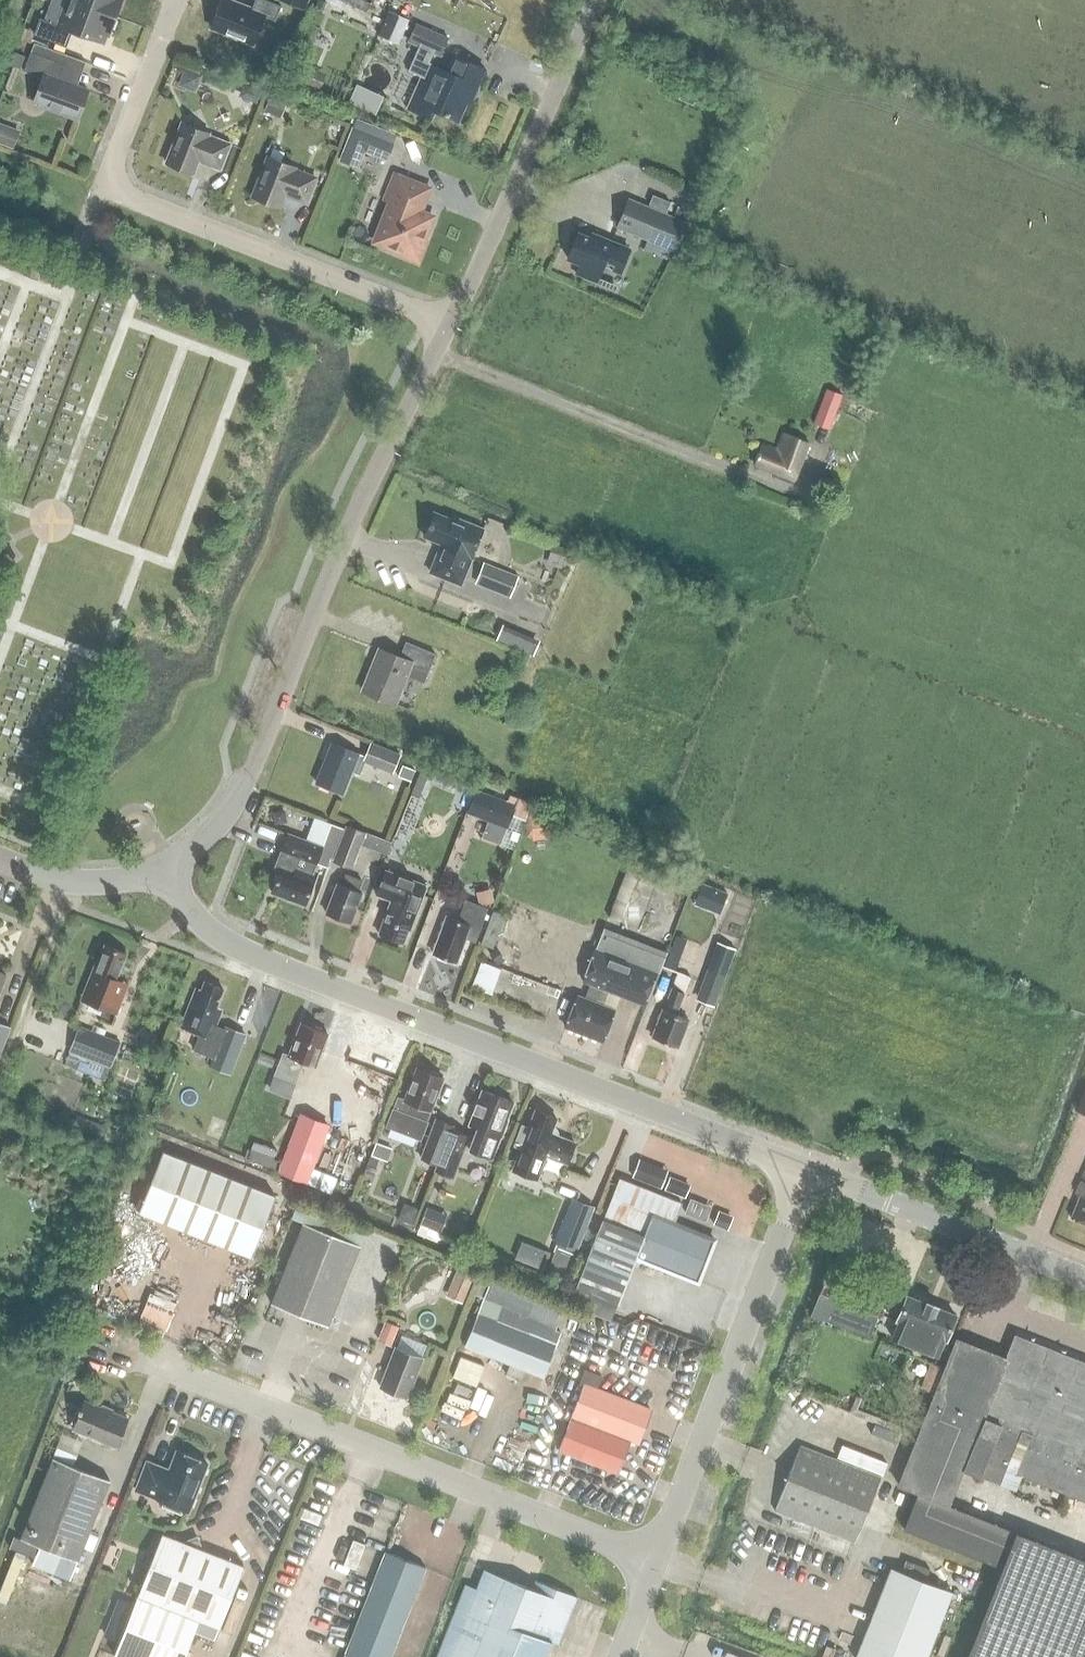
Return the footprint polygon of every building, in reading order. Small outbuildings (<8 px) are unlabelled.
[(115,16),(72,0),(68,0),(58,25),(39,18),(33,35),(67,47),(72,31),(102,42),(106,33),(108,34),(115,16)] [(115,16),(120,0),(72,0),(115,16)] [(210,27),(253,43),(264,16),(275,20),(280,6),(266,0),(255,0),(251,9),(229,0),(221,0),(210,27)] [(365,12),(369,0),(332,0),(365,12)] [(398,44),(409,19),(387,11),(377,36),(398,44)] [(415,25),(408,41),(419,46),(433,52),(440,55),(447,39),(415,25)] [(407,66),(416,45),(407,41),(398,62),(407,66)] [(421,77),(407,108),(431,118),(435,110),(458,120),(470,95),(472,96),(484,69),(453,56),(446,72),(428,64),(433,52),(419,46),(408,71),(421,77)] [(63,64),(31,52),(23,71),(42,78),(33,103),(77,119),(88,90),(58,79),(63,64)] [(244,84),(239,96),(256,103),(261,91),(244,84)] [(684,85),(678,98),(692,104),(697,91),(684,85)] [(266,108),(281,115),(287,101),(272,95),(266,108)] [(0,122),(0,143),(13,148),(20,130),(0,122)] [(208,134),(181,123),(165,162),(193,173),(197,161),(219,169),(229,144),(208,135),(208,134)] [(352,126),(338,160),(358,168),(364,152),(386,161),(393,143),(352,126)] [(305,203),(315,178),(294,170),(295,168),(268,157),(252,196),(279,207),(284,195),(305,203)] [(419,212),(429,188),(395,175),(385,199),(391,201),(375,241),(397,250),(395,253),(417,262),(426,240),(423,239),(431,217),(419,212)] [(670,202),(653,195),(648,204),(666,211),(670,202)] [(628,199),(616,227),(674,251),(686,222),(628,199)] [(619,272),(621,267),(628,249),(610,242),(609,246),(577,233),(567,258),(579,263),(576,273),(596,281),(602,265),(619,272)] [(45,258),(33,253),(25,270),(37,275),(45,258)] [(829,429),(843,394),(827,387),(813,423),(829,429)] [(773,472),(772,476),(792,484),(807,443),(782,433),(776,449),(762,444),(754,465),(773,472)] [(441,543),(429,572),(460,584),(470,558),(471,558),(483,529),(452,516),(450,519),(433,512),(424,536),(441,543)] [(518,575),(484,562),(475,584),(509,598),(518,575)] [(533,655),(537,643),(510,632),(511,628),(502,624),(496,640),(533,655)] [(394,704),(401,686),(405,676),(423,683),(434,654),(405,643),(399,657),(379,649),(364,686),(361,692),(394,704)] [(364,756),(331,743),(315,784),(340,794),(349,771),(358,775),(364,761),(391,772),(398,755),(370,743),(364,756)] [(401,767),(397,778),(410,782),(414,772),(401,767)] [(435,769),(430,781),(450,790),(456,778),(435,769)] [(476,789),(467,813),(487,821),(482,833),(501,840),(505,828),(507,829),(516,804),(476,789)] [(311,874),(314,866),(325,870),(341,827),(330,823),(321,848),(286,835),(274,868),(279,870),(270,893),(302,905),(313,875),(311,874)] [(350,867),(363,833),(345,826),(332,861),(350,867)] [(367,864),(357,891),(369,896),(379,868),(367,864)] [(401,943),(406,930),(408,930),(424,885),(385,871),(376,895),(390,900),(378,934),(401,943)] [(360,882),(344,876),(340,886),(336,885),(325,914),(348,923),(359,894),(355,893),(360,882)] [(701,883),(694,903),(719,913),(726,892),(701,883)] [(446,917),(432,955),(454,962),(463,938),(473,941),(485,908),(463,901),(456,921),(446,917)] [(583,997),(576,994),(563,1027),(599,1041),(612,1009),(601,1005),(607,991),(645,1006),(657,973),(659,974),(667,951),(603,926),(582,981),(588,983),(583,997)] [(735,948),(717,942),(696,999),(714,1006),(735,948)] [(88,1001),(87,1001),(116,1012),(126,983),(115,978),(125,952),(104,944),(98,959),(96,958),(81,999),(88,1001)] [(491,994),(500,969),(480,962),(471,987),(491,994)] [(672,986),(683,990),(688,976),(676,972),(672,986)] [(536,981),(533,991),(557,999),(561,989),(536,981)] [(199,1035),(193,1050),(212,1057),(208,1066),(228,1074),(245,1030),(224,1022),(223,1025),(215,1022),(220,1008),(215,1006),(222,989),(203,982),(200,991),(194,989),(180,1027),(199,1035)] [(682,994),(670,989),(651,1038),(674,1047),(685,1019),(674,1014),(682,994)] [(11,1027),(0,1023),(0,1056),(11,1027)] [(320,1054),(318,1053),(325,1033),(321,1031),(321,1029),(314,1026),(311,1028),(300,1024),(291,1047),(289,1046),(286,1056),(282,1054),(274,1076),(293,1083),(301,1062),(313,1066),(314,1061),(317,1062),(320,1054)] [(119,1041),(78,1026),(69,1050),(110,1066),(119,1041)] [(425,1121),(441,1078),(436,1076),(437,1074),(428,1071),(427,1073),(415,1068),(403,1100),(397,1098),(393,1109),(392,1109),(386,1126),(419,1139),(425,1122),(425,1121)] [(1076,1111),(1084,1115),(1084,1088),(1076,1111)] [(476,1129),(468,1150),(493,1159),(501,1138),(500,1137),(506,1120),(504,1120),(510,1102),(481,1091),(468,1126),(476,1129)] [(515,1145),(521,1147),(512,1170),(537,1180),(547,1154),(567,1162),(575,1142),(551,1133),(557,1118),(535,1110),(528,1128),(522,1126),(515,1145)] [(277,1172),(306,1183),(329,1124),(300,1112),(277,1172)] [(436,1165),(450,1130),(451,1127),(434,1120),(419,1159),(435,1165),(436,1165)] [(467,1136),(450,1130),(436,1165),(435,1165),(433,1171),(451,1177),(467,1136)] [(275,1196),(161,1148),(137,1208),(251,1257),(275,1196)] [(680,1194),(685,1180),(666,1174),(668,1167),(639,1157),(632,1177),(680,1194)] [(1075,1195),(1080,1196),(1071,1219),(1084,1225),(1084,1170),(1075,1195)] [(635,1255),(696,1280),(713,1238),(673,1222),(681,1201),(619,1177),(602,1219),(575,1286),(617,1302),(635,1255)] [(570,1269),(594,1207),(571,1197),(553,1242),(558,1243),(550,1261),(570,1269)] [(303,1221),(302,1223),(269,1304),(326,1327),(366,1227),(298,1200),(291,1217),(303,1221)] [(416,1207),(403,1202),(399,1215),(412,1220),(416,1207)] [(426,1207),(420,1223),(428,1226),(434,1210),(426,1207)] [(520,1239),(514,1257),(539,1266),(545,1247),(520,1239)] [(469,1285),(474,1273),(458,1267),(453,1279),(469,1285)] [(817,1293),(809,1312),(825,1319),(866,1336),(883,1292),(827,1269),(817,1293)] [(491,1276),(463,1347),(542,1378),(560,1333),(553,1331),(555,1327),(528,1316),(536,1294),(491,1276)] [(897,1320),(891,1337),(911,1346),(912,1343),(917,1345),(916,1347),(937,1355),(943,1341),(954,1315),(936,1308),(936,1306),(924,1301),(923,1303),(906,1296),(896,1320),(897,1320)] [(140,1320),(169,1325),(172,1305),(143,1300),(140,1320)] [(392,1344),(398,1326),(384,1321),(377,1339),(392,1344)] [(897,1486),(916,1493),(902,1530),(1000,1568),(965,1656),(1084,1656),(1084,1560),(947,1507),(961,1471),(1013,1491),(1018,1476),(1084,1502),(1084,1363),(1014,1335),(1004,1359),(955,1339),(944,1367),(932,1397),(898,1484),(897,1486)] [(394,1348),(378,1388),(406,1398),(421,1359),(405,1352),(410,1341),(400,1337),(395,1349),(394,1348)] [(460,1356),(452,1377),(475,1386),(483,1366),(460,1356)] [(918,1391),(932,1397),(944,1367),(930,1361),(918,1391)] [(635,1440),(647,1406),(594,1386),(599,1373),(581,1367),(575,1384),(581,1386),(571,1416),(558,1449),(615,1471),(628,1438),(635,1440)] [(114,1448),(126,1419),(83,1401),(80,1409),(78,1408),(76,1412),(78,1413),(71,1430),(114,1448)] [(880,1479),(799,1447),(773,1511),(854,1543),(880,1479)] [(134,1491),(157,1499),(156,1500),(187,1512),(206,1464),(175,1452),(168,1471),(146,1462),(134,1491)] [(31,1565),(69,1579),(108,1481),(51,1458),(19,1539),(12,1536),(8,1547),(34,1557),(31,1565)] [(181,1543),(161,1535),(113,1656),(114,1656),(182,1656),(192,1632),(212,1640),(217,1628),(218,1628),(242,1567),(201,1551),(195,1537),(181,1543)] [(424,1568),(384,1552),(344,1654),(345,1654),(344,1656),(389,1656),(424,1568)] [(950,1591),(890,1567),(854,1656),(924,1656),(950,1591)] [(535,1580),(532,1589),(483,1569),(475,1589),(465,1584),(436,1656),(544,1656),(550,1642),(557,1645),(576,1597),(535,1580)] [(103,1635),(119,1641),(124,1628),(109,1621),(103,1635)]
